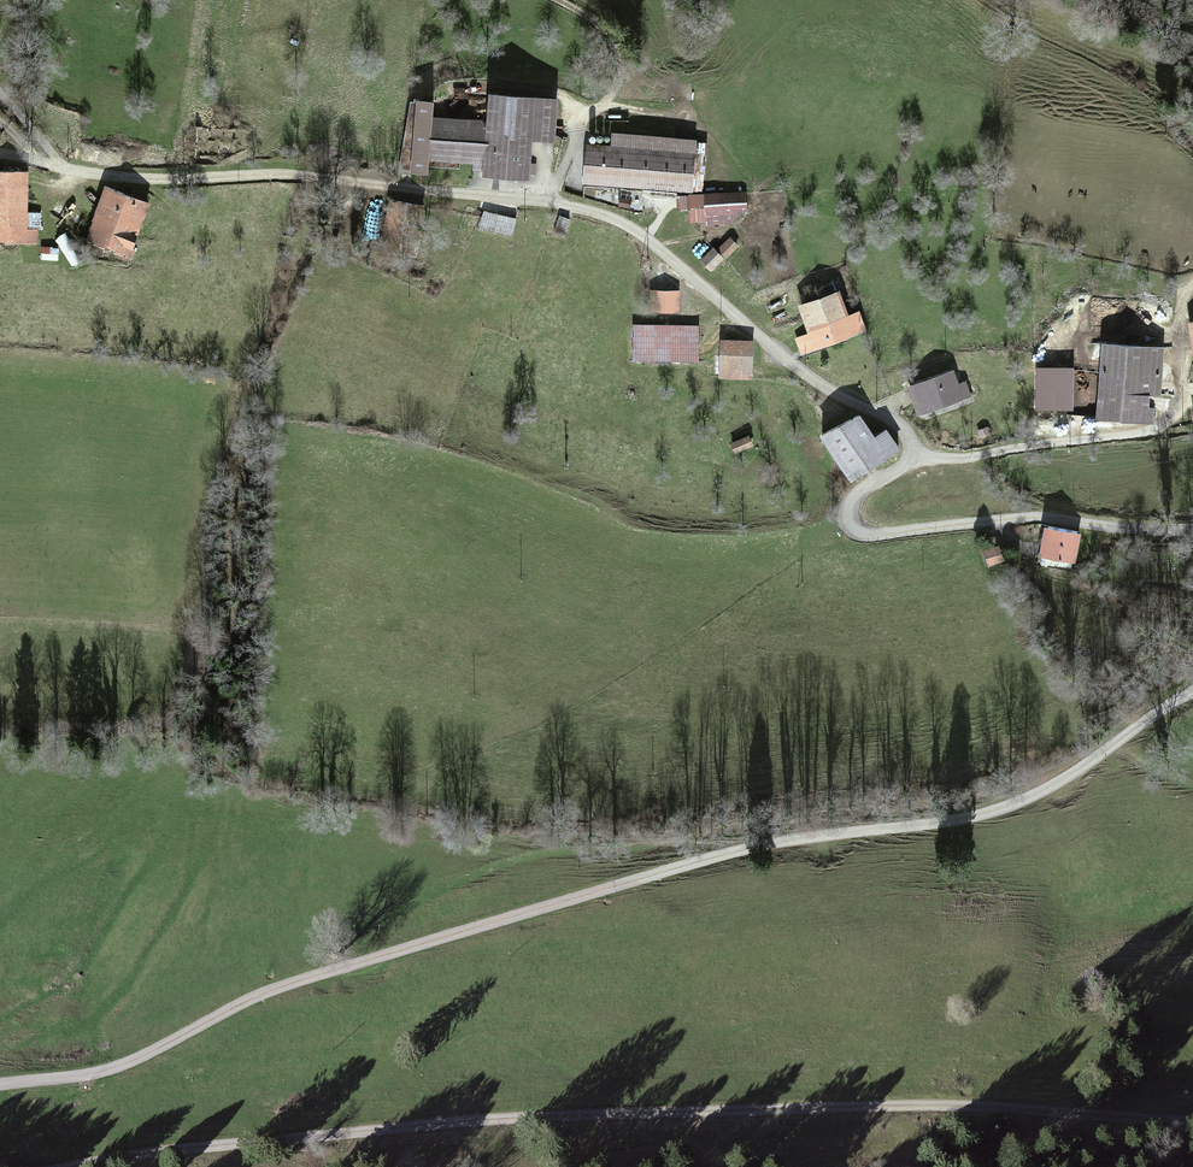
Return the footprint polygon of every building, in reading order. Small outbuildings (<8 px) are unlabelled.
[(437,120),(438,102),(419,101),(416,168),(432,169),(432,160),(477,162),(476,173),(531,176),(533,137),(558,138),(560,102),(490,98),(489,123),(437,120)] [(613,149),(589,148),(586,186),(693,193),(696,141),(614,135),(613,149)] [(38,244),(38,218),(28,218),(29,174),(0,174),(0,243),(38,244)] [(109,189),(89,241),(128,256),(148,205),(109,189)] [(746,191),(677,195),(677,209),(691,208),(692,222),(706,221),(707,224),(737,223),(737,214),(747,214),(746,191)] [(392,203),(383,243),(415,250),(424,210),(392,203)] [(484,214),(481,228),(512,235),(515,220),(484,214)] [(738,246),(730,239),(719,250),(726,257),(738,246)] [(713,249),(701,261),(711,271),(723,259),(713,249)] [(678,294),(650,293),(649,311),(678,312),(678,294)] [(838,294),(801,307),(811,334),(797,339),(802,353),(865,330),(859,314),(846,318),(838,294)] [(698,329),(635,328),(634,358),(697,359),(698,329)] [(753,345),(722,343),(720,376),(751,378),(753,345)] [(1101,343),(1095,420),(1153,424),(1154,409),(1149,408),(1149,396),(1163,397),(1166,348),(1101,343)] [(1073,368),(1035,368),(1035,411),(1073,412),(1073,368)] [(957,374),(920,387),(930,413),(972,398),(967,385),(962,387),(957,374)] [(827,441),(852,478),(898,447),(889,433),(879,440),(863,417),(827,441)] [(748,438),(732,444),(735,452),(751,446),(748,438)] [(1047,528),(1042,552),(1077,559),(1082,534),(1047,528)] [(1001,549),(987,553),(991,568),(1005,564),(1001,549)]
